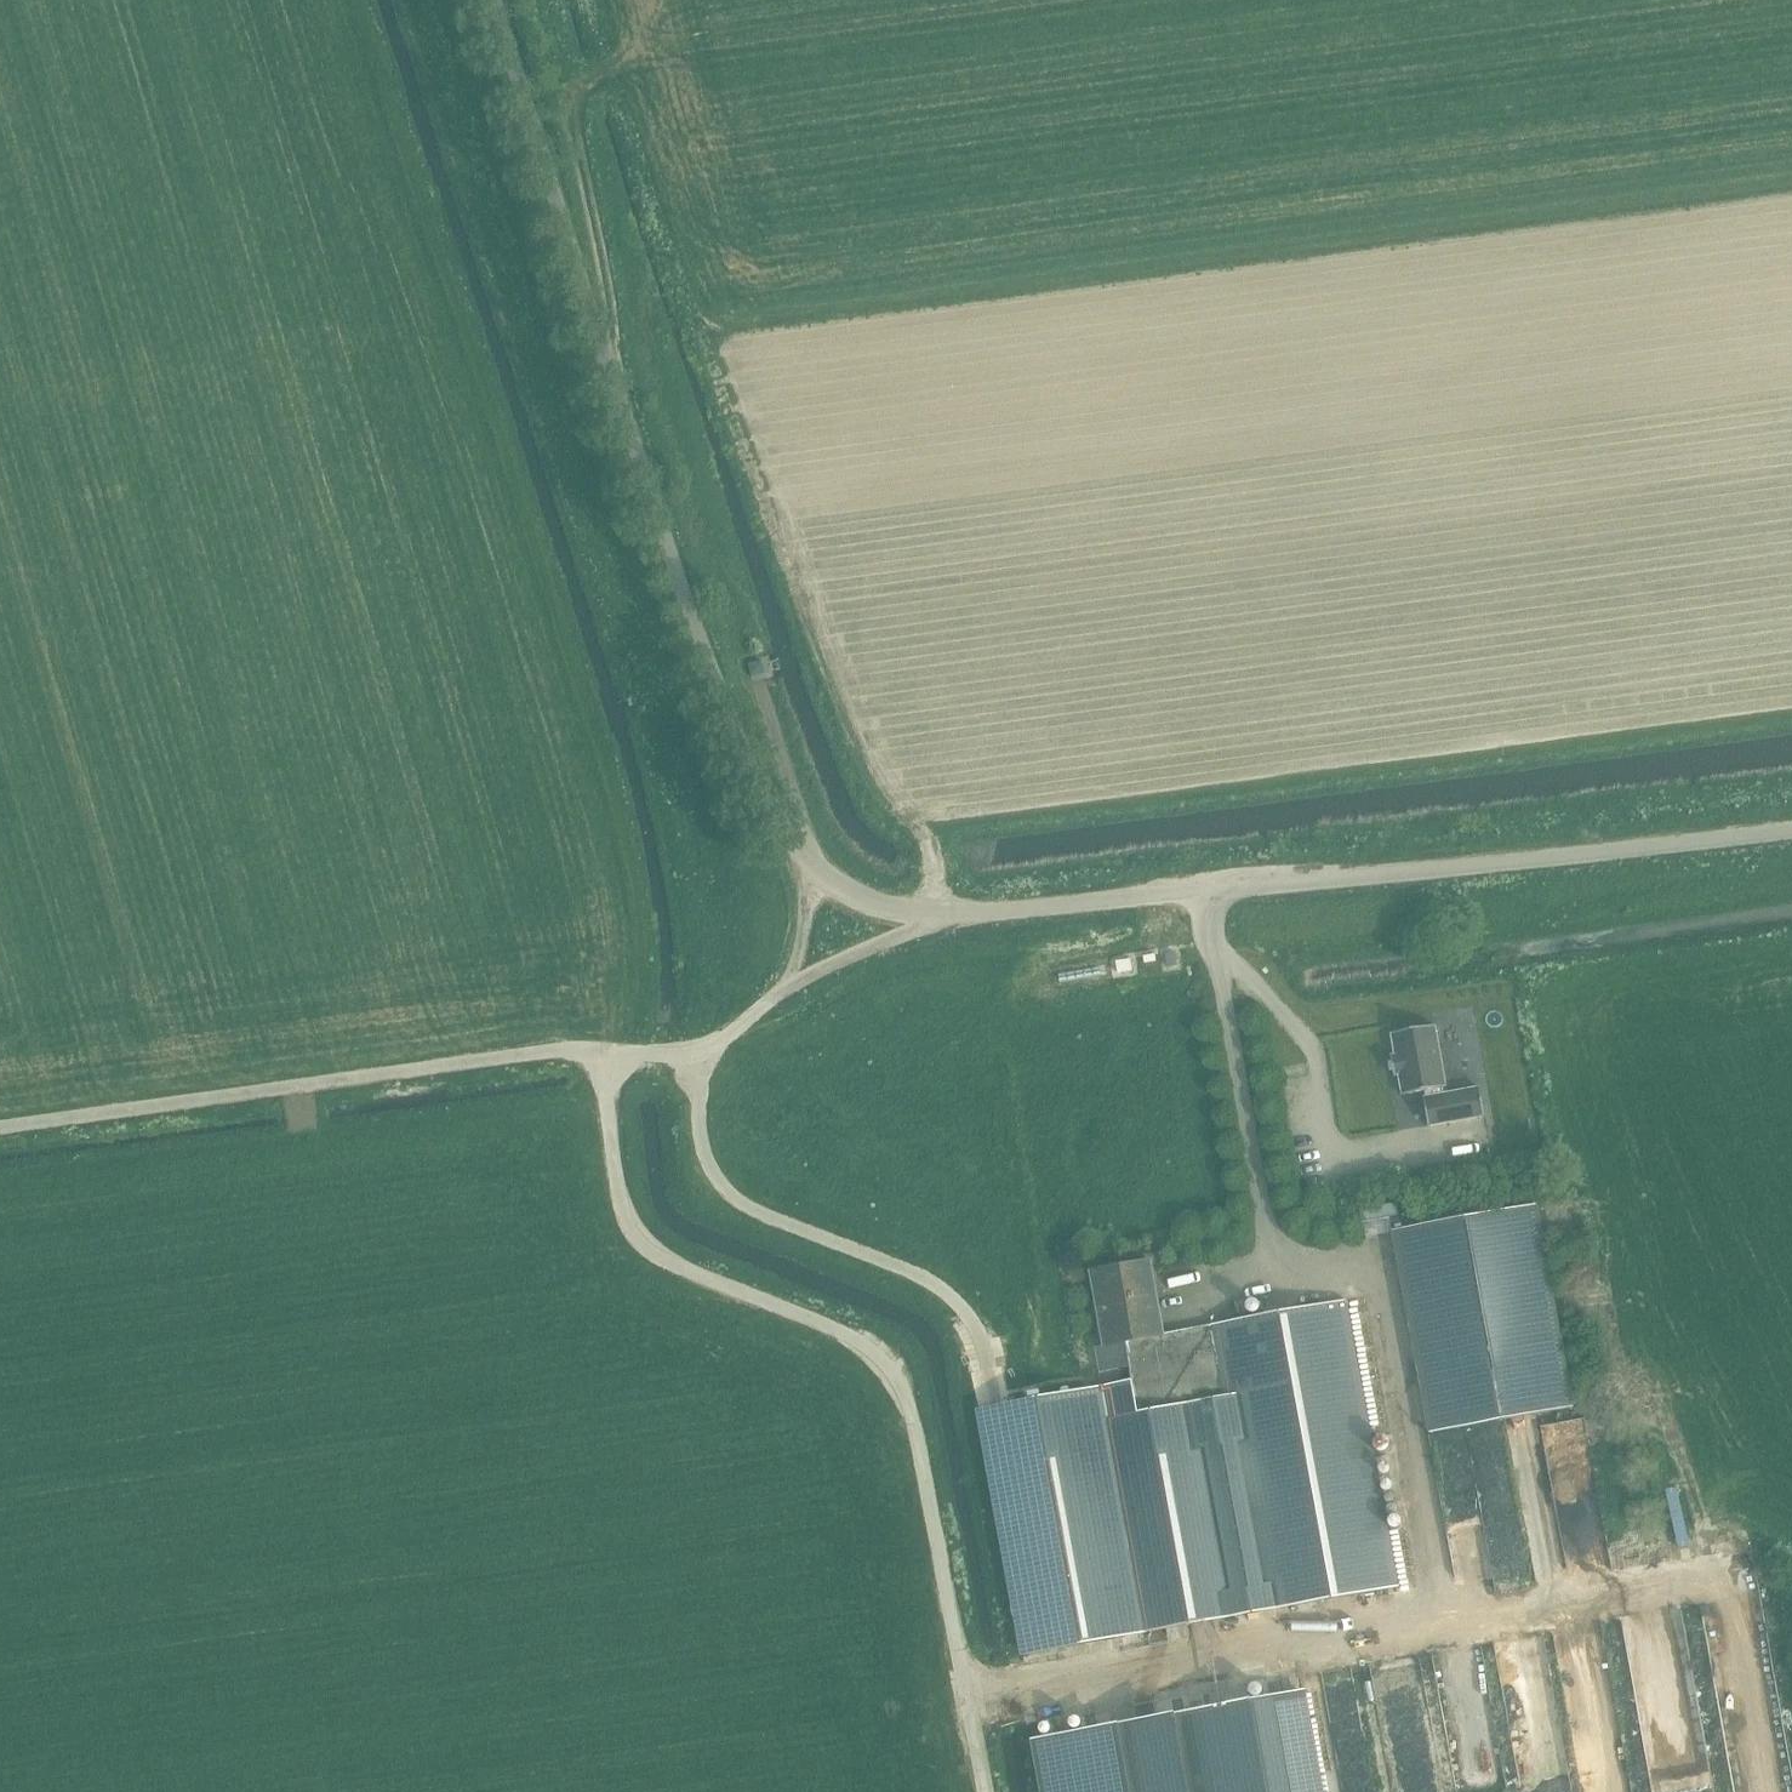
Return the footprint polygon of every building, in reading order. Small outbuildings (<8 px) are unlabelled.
[(761,660),(748,664),(751,676),(765,673),(761,660)] [(1396,1054),(1391,1055),(1394,1074),(1399,1073),(1403,1094),(1427,1089),(1428,1095),(1424,1096),(1429,1124),(1485,1114),(1480,1085),(1448,1091),(1447,1086),(1436,1025),(1392,1033),(1396,1054)] [(1537,1204),(1392,1231),(1429,1433),(1535,1413),(1574,1406),(1537,1204)] [(980,1408),(1024,1655),(1138,1634),(1398,1587),(1345,1300),(1211,1324),(1212,1332),(1155,1343),(1146,1296),(1154,1295),(1148,1260),(1098,1269),(1104,1302),(1097,1303),(1105,1346),(1124,1342),(1131,1381),(980,1408)] [(1501,1540),(1502,1559),(1540,1557),(1539,1538),(1501,1540)] [(1658,1710),(1670,1791),(1746,1791),(1722,1631),(1703,1634),(1711,1685),(1691,1688),(1691,1689),(1671,1692),(1673,1708),(1658,1710)] [(1035,1740),(1044,1791),(1330,1791),(1311,1690),(1062,1735),(1047,1738),(1035,1740)] [(1624,1710),(1587,1715),(1597,1791),(1635,1791),(1624,1710)]
